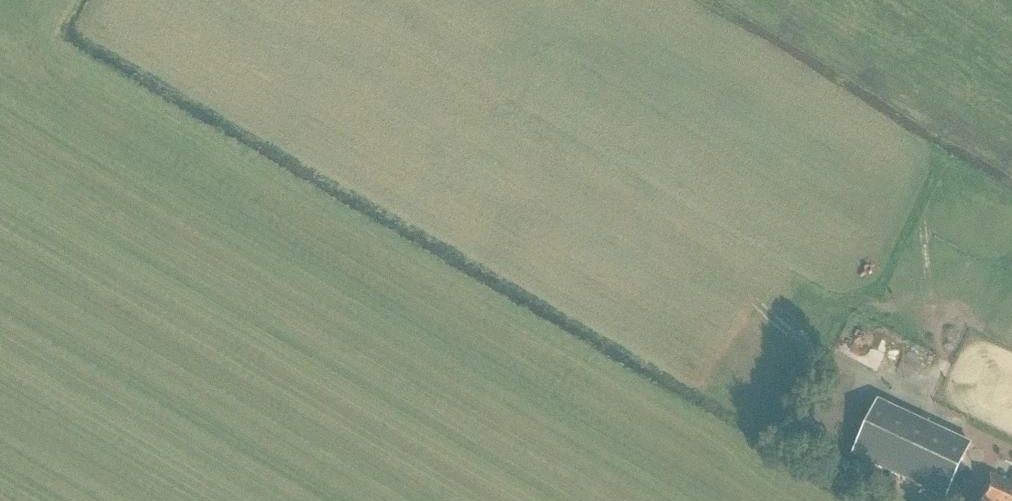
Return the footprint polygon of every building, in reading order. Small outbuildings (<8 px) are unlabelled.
[(873,407),(849,462),(939,500),(943,500),(966,447),(873,407)] [(989,477),(979,500),(1011,500),(1011,493),(1008,491),(1010,485),(989,477)]
